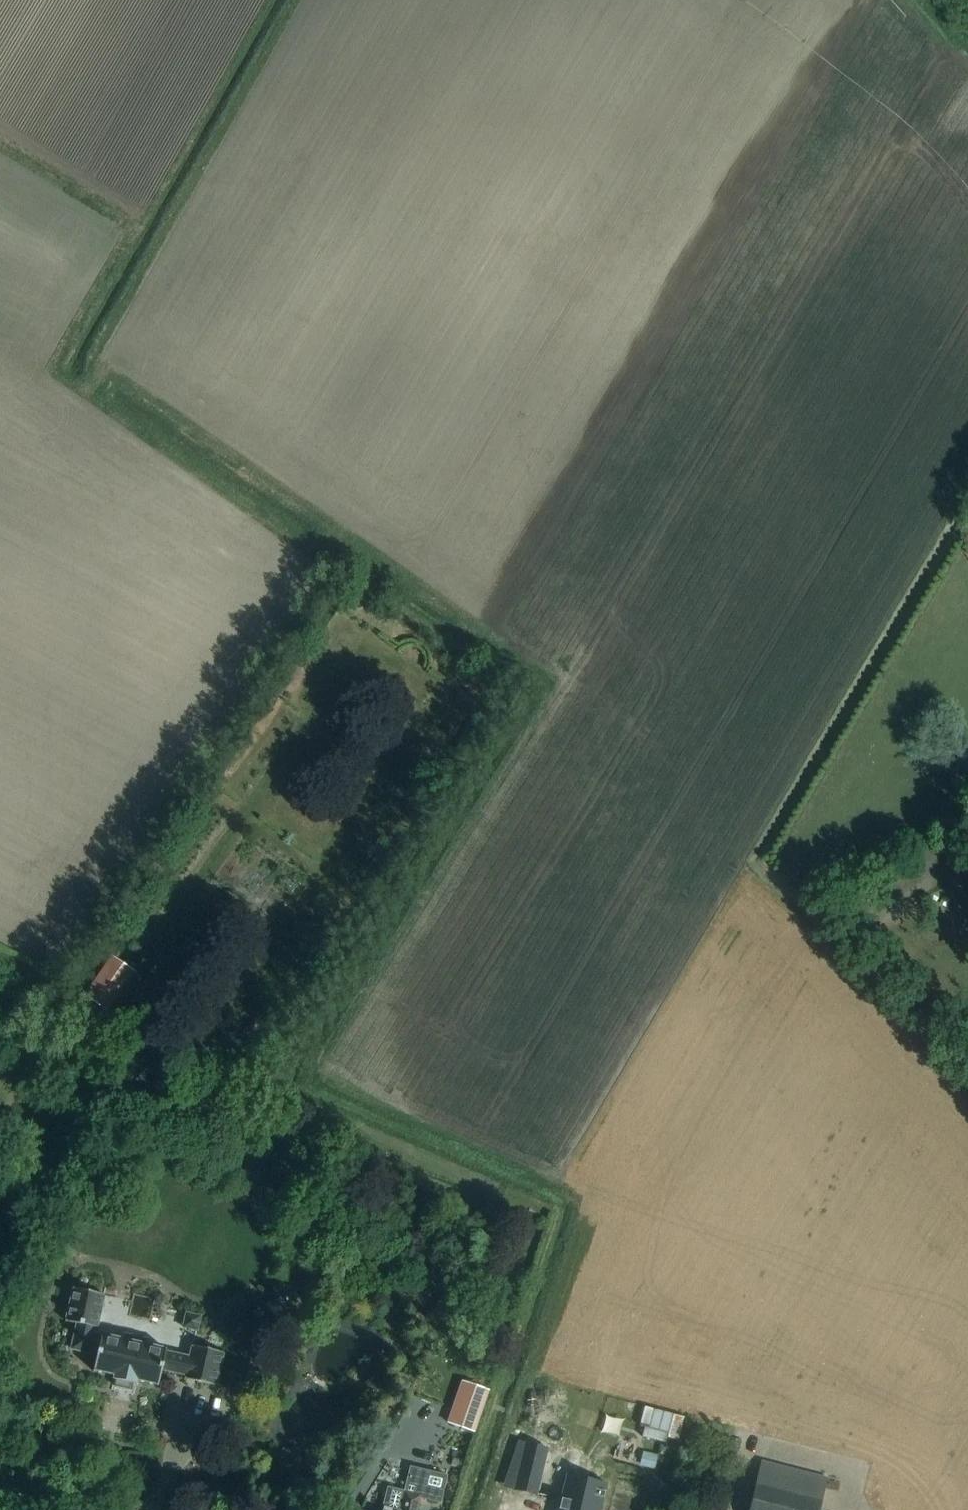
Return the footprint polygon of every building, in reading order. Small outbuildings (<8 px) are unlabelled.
[(135,1384),(137,1385),(138,1381),(157,1385),(157,1386),(158,1386),(162,1370),(185,1375),(185,1377),(184,1379),(216,1386),(216,1385),(223,1354),(223,1353),(192,1346),(191,1347),(192,1347),(189,1357),(166,1352),(167,1349),(166,1349),(145,1344),(146,1339),(124,1333),(122,1339),(102,1334),(101,1334),(101,1336),(93,1335),(94,1327),(97,1327),(97,1326),(104,1296),(104,1297),(105,1295),(72,1288),(72,1289),(65,1320),(65,1321),(77,1324),(71,1349),(91,1353),(87,1369),(88,1370),(88,1369),(114,1375),(113,1379),(114,1379),(135,1384)] [(271,1301),(257,1325),(272,1333),(286,1309),(271,1301)] [(462,1381),(448,1423),(475,1432),(490,1391),(462,1381)] [(526,1443),(514,1489),(536,1494),(546,1447),(526,1443)] [(750,1504),(748,1509),(819,1509),(827,1478),(761,1461),(750,1504)] [(419,1497),(430,1499),(441,1502),(447,1476),(436,1473),(410,1467),(404,1492),(390,1489),(386,1507),(383,1506),(382,1509),(416,1509),(419,1497)] [(561,1509),(600,1509),(607,1487),(570,1477),(561,1509)]
